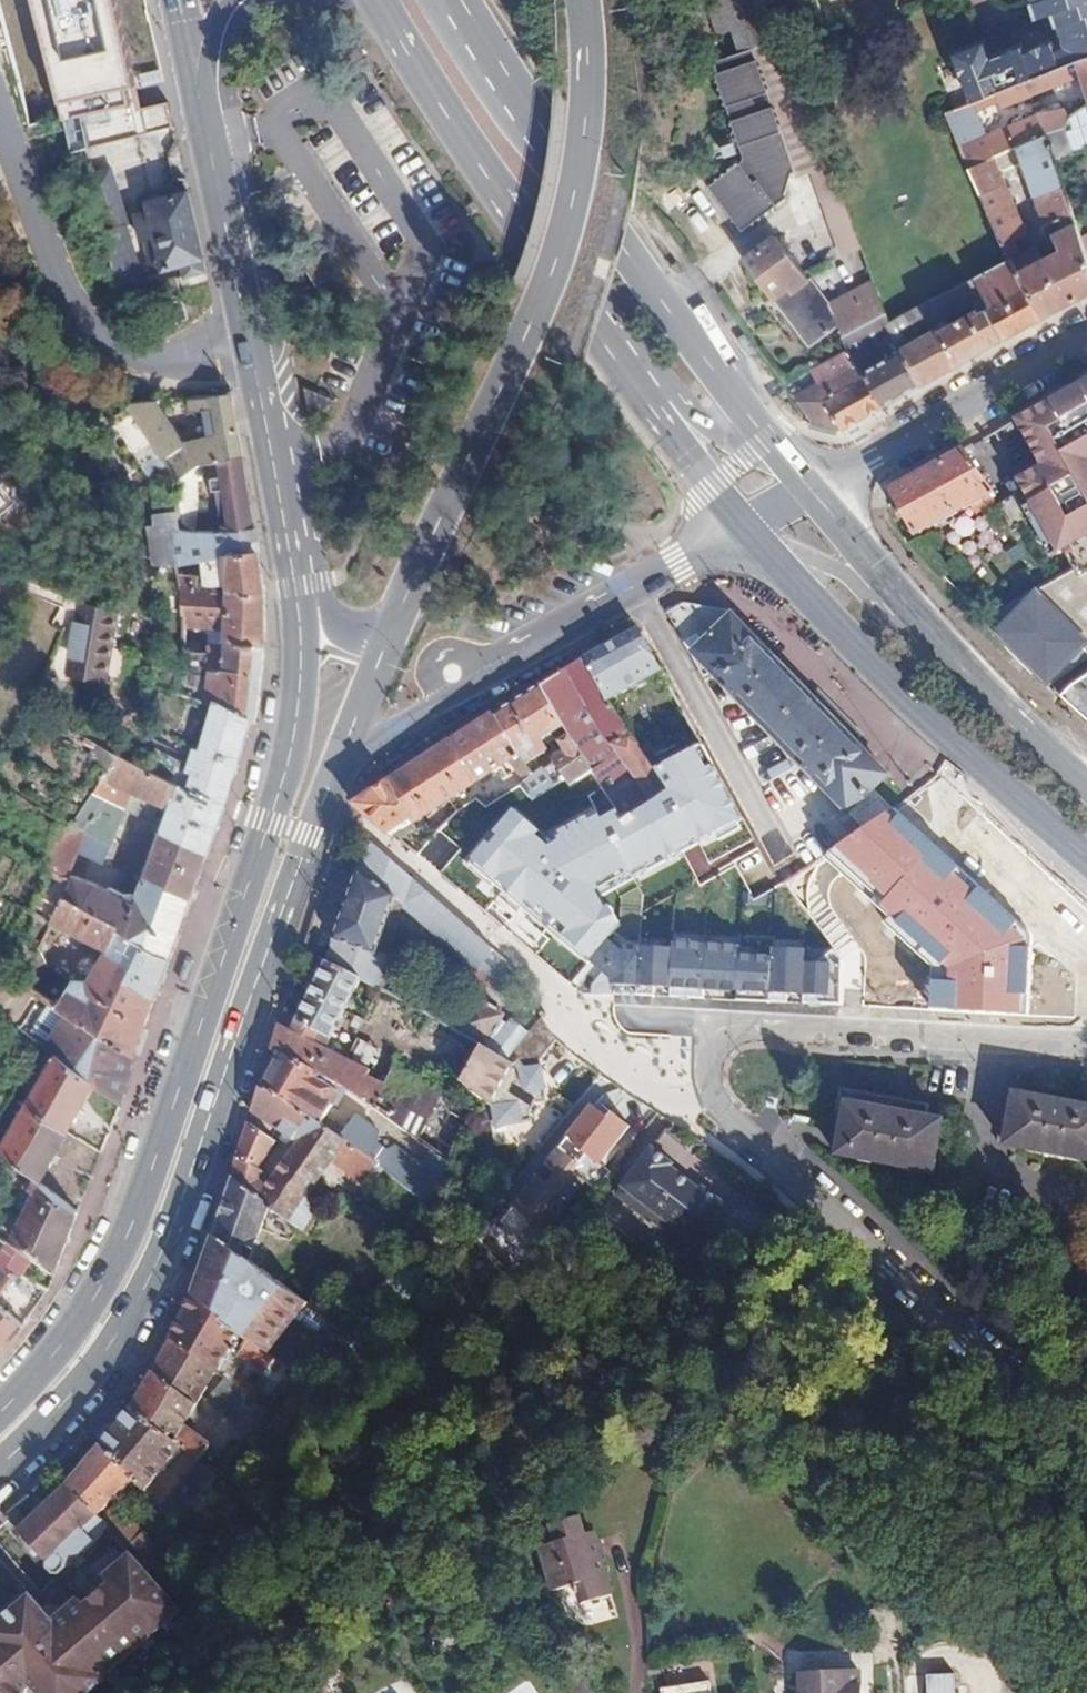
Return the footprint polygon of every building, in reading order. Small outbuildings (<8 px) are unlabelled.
[(140,0),(19,0),(22,9),(54,132),(169,113),(140,0)] [(760,0),(700,0),(712,36),(741,25),(750,50),(793,170),(794,172),(827,160),(826,159),(783,38),(775,41),(760,0)] [(1035,17),(1052,12),(1062,45),(1051,48),(1049,41),(1020,51),(1017,43),(986,52),(981,38),(952,47),(974,104),(1023,84),(1070,66),(1086,58),(1086,0),(1030,0),(1035,17)] [(793,170),(750,50),(707,65),(742,163),(708,191),(741,235),(785,199),(783,196),(788,171),(793,170)] [(1070,66),(1023,84),(1028,95),(1079,74),(1086,103),(1086,58),(1070,66)] [(1052,129),(1044,135),(1054,163),(1077,153),(1072,139),(1086,127),(1086,104),(1052,129)] [(983,163),(961,109),(947,114),(970,169),(983,163)] [(1044,135),(1052,129),(1045,111),(1008,127),(1016,148),(1044,135)] [(1082,235),(1054,163),(1044,135),(1016,148),(1044,223),(1053,220),(1058,236),(1049,239),(1053,254),(1031,265),(1024,252),(1014,256),(1010,245),(1026,237),(993,159),(983,163),(970,169),(1008,259),(1041,318),(1086,294),(1086,254),(1082,238),(1082,235)] [(856,242),(828,163),(807,171),(836,251),(856,242)] [(206,271),(188,190),(162,197),(148,201),(150,209),(142,211),(135,213),(142,240),(147,238),(155,236),(164,268),(175,265),(178,277),(206,271)] [(150,209),(148,201),(162,197),(161,192),(139,198),(142,211),(150,209)] [(138,274),(121,225),(125,224),(119,204),(92,213),(128,315),(139,311),(154,307),(143,273),(138,274)] [(164,268),(155,236),(147,238),(155,269),(164,268)] [(842,337),(882,313),(869,279),(868,279),(832,308),(776,238),(743,263),(809,348),(814,344),(819,347),(840,331),(842,337)] [(956,364),(1041,318),(1008,259),(923,305),(931,321),(971,300),(975,308),(935,328),(936,330),(956,364)] [(931,321),(923,305),(887,325),(890,331),(900,350),(915,342),(911,336),(923,329),(927,335),(936,330),(935,328),(931,321)] [(865,345),(890,331),(887,325),(883,315),(882,313),(842,337),(850,350),(852,352),(865,345)] [(956,364),(936,330),(927,335),(915,342),(900,350),(918,385),(945,370),(956,364)] [(850,350),(842,337),(823,347),(830,362),(831,361),(850,350)] [(882,406),(918,385),(900,350),(876,363),(865,345),(852,352),(860,368),(862,371),(882,406)] [(860,368),(852,352),(850,350),(831,361),(835,369),(837,373),(844,369),(848,374),(860,368)] [(344,381),(346,375),(301,356),(304,381),(305,384),(307,385),(310,385),(342,383),(344,381)] [(843,382),(862,371),(860,368),(848,374),(844,369),(837,373),(843,382)] [(840,430),(823,400),(839,392),(830,376),(837,373),(835,369),(789,395),(807,427),(840,430)] [(840,430),(882,406),(862,371),(843,382),(837,373),(830,376),(839,392),(823,400),(840,430)] [(1077,570),(998,622),(1028,650),(1056,678),(1057,679),(1086,658),(1086,379),(1036,408),(1016,419),(1043,467),(1019,480),(1025,492),(1000,507),(1014,533),(1019,541),(1028,536),(1023,528),(1040,518),(1060,553),(1066,550),(1077,570)] [(245,458),(233,395),(188,399),(190,410),(215,408),(221,434),(182,440),(156,402),(126,404),(171,468),(172,485),(198,464),(245,458)] [(987,496),(990,494),(966,447),(891,489),(917,536),(967,506),(987,496)] [(256,518),(245,458),(198,464),(179,480),(183,517),(194,533),(204,532),(204,525),(199,525),(204,472),(215,470),(217,481),(211,482),(213,490),(218,489),(220,499),(225,498),(233,532),(258,532),(256,518)] [(0,462),(0,476),(20,500),(2,516),(7,522),(32,501),(0,462)] [(2,516),(20,500),(0,476),(0,518),(2,516)] [(987,496),(967,506),(972,513),(991,502),(987,496)] [(267,591),(258,532),(233,532),(204,532),(194,533),(175,533),(176,543),(178,566),(210,565),(212,586),(196,587),(196,580),(186,581),(186,587),(179,587),(181,633),(227,633),(227,643),(216,643),(215,652),(235,654),(236,644),(266,645),(267,591)] [(178,566),(176,543),(165,544),(166,567),(178,566)] [(611,559),(623,551),(617,543),(605,549),(611,559)] [(120,609),(82,600),(77,619),(79,619),(71,653),(69,652),(64,672),(102,681),(120,609)] [(869,749),(735,619),(683,609),(668,619),(690,657),(707,686),(719,680),(869,829),(898,810),(876,790),(894,778),(866,752),(869,749)] [(998,622),(991,626),(1051,684),(1057,679),(1056,678),(1028,650),(998,622)] [(608,701),(661,668),(638,628),(582,660),(608,701)] [(214,661),(215,652),(204,652),(203,648),(201,648),(197,649),(182,648),(182,656),(214,661)] [(651,766),(617,714),(582,660),(552,678),(551,679),(590,740),(605,730),(642,793),(621,806),(622,808),(631,821),(669,797),(655,775),(656,774),(651,766)] [(1062,695),(1086,717),(1086,678),(1062,695)] [(551,747),(545,738),(567,725),(542,685),(496,713),(494,715),(533,773),(546,765),(540,755),(551,747)] [(194,774),(190,788),(224,805),(230,789),(251,720),(214,707),(201,749),(194,747),(186,772),(194,774)] [(413,819),(513,758),(528,779),(534,776),(494,715),(412,765),(389,780),(413,819)] [(596,770),(575,737),(567,741),(572,749),(557,758),(567,775),(575,785),(596,770)] [(597,812),(546,836),(508,806),(464,860),(587,958),(611,929),(618,920),(585,893),(741,818),(704,741),(651,766),(656,774),(655,775),(669,797),(631,821),(622,808),(605,788),(589,796),(597,812)] [(210,848),(224,805),(157,771),(108,747),(93,787),(91,792),(163,826),(161,833),(208,853),(210,848)] [(413,819),(389,780),(353,803),(390,833),(409,822),(413,819)] [(114,834),(124,808),(91,792),(81,819),(82,819),(114,834)] [(58,825),(76,834),(81,819),(63,810),(58,825)] [(869,829),(822,856),(888,916),(883,922),(931,966),(928,1008),(1023,1015),(1029,934),(898,810),(869,829)] [(114,834),(81,819),(76,834),(70,849),(73,850),(103,865),(114,834)] [(70,849),(76,834),(58,825),(44,863),(63,872),(69,859),(73,850),(70,849)] [(191,899),(208,853),(161,833),(145,877),(144,880),(191,900),(191,899)] [(375,950),(392,898),(398,904),(400,905),(472,970),(491,948),(372,842),(362,836),(354,854),(363,857),(326,960),(373,986),(384,953),(375,950)] [(74,877),(80,864),(69,859),(63,872),(74,877)] [(170,960),(191,900),(144,880),(134,906),(74,877),(64,899),(170,960)] [(386,945),(400,905),(398,904),(392,898),(375,950),(384,953),(373,986),(380,991),(392,953),(390,950),(386,945)] [(170,960),(64,899),(53,923),(103,950),(97,966),(156,998),(158,992),(170,960)] [(587,958),(612,978),(611,994),(828,1005),(831,961),(806,959),(806,947),(770,945),(769,953),(738,952),(739,937),(672,933),(671,945),(629,943),(611,929),(587,958)] [(47,934),(42,943),(49,947),(54,937),(47,934)] [(37,950),(30,963),(42,969),(50,956),(37,950)] [(522,979),(518,971),(495,950),(475,972),(503,999),(522,979)] [(334,1036),(356,988),(416,1027),(423,1014),(380,991),(373,986),(326,960),(299,1017),(334,1036)] [(136,1055),(156,998),(97,966),(87,982),(72,985),(62,974),(55,986),(65,996),(58,1010),(61,1012),(135,1057),(136,1055)] [(38,985),(22,977),(17,986),(21,988),(33,995),(38,985)] [(492,1041),(500,1026),(498,1025),(502,1017),(494,1013),(496,1010),(480,1002),(479,1005),(470,1000),(466,1007),(463,1006),(456,1020),(458,1021),(453,1031),(481,1047),(484,1048),(489,1039),(492,1041)] [(122,1104),(135,1057),(61,1012),(54,1025),(56,1027),(39,1051),(45,1055),(56,1034),(61,1036),(63,1032),(74,1039),(59,1063),(92,1085),(122,1105),(122,1104)] [(457,1078),(481,1047),(453,1031),(423,1014),(416,1027),(403,1049),(456,1078),(457,1078)] [(22,1027),(4,1015),(0,1021),(0,1032),(14,1041),(22,1027)] [(543,1092),(544,1059),(557,1036),(542,1015),(507,1061),(484,1048),(481,1047),(457,1078),(456,1078),(494,1104),(495,1123),(521,1122),(520,1112),(528,1112),(535,1101),(535,1093),(543,1092)] [(327,1049),(334,1036),(299,1017),(293,1029),(327,1049)] [(367,1111),(381,1086),(362,1076),(364,1071),(327,1049),(293,1029),(281,1022),(273,1046),(278,1049),(315,1075),(367,1111)] [(321,1115),(334,1094),(312,1080),(315,1075),(278,1049),(263,1084),(339,1140),(341,1143),(348,1132),(321,1115)] [(80,1211),(40,1182),(92,1085),(59,1063),(58,1063),(50,1058),(0,1154),(0,1157),(33,1177),(27,1189),(36,1195),(15,1238),(58,1268),(66,1247),(80,1211)] [(421,1147),(451,1099),(444,1094),(392,1068),(381,1086),(367,1111),(421,1147)] [(312,1197),(307,1194),(319,1177),(329,1163),(363,1187),(377,1168),(341,1143),(339,1140),(263,1084),(262,1083),(254,1108),(297,1140),(271,1177),(259,1169),(278,1141),(250,1121),(238,1156),(233,1179),(263,1202),(302,1232),(314,1216),(312,1208),(317,1200),(312,1197)] [(936,1152),(942,1118),(927,1115),(929,1103),(897,1096),(840,1086),(832,1127),(843,1129),(840,1150),(934,1168),(936,1152)] [(1009,1093),(1000,1143),(1086,1160),(1086,1108),(1009,1093)] [(450,1145),(470,1114),(471,1114),(451,1099),(421,1147),(432,1155),(444,1163),(445,1162),(450,1145)] [(599,1163),(629,1123),(610,1110),(606,1116),(589,1104),(564,1138),(599,1163)] [(693,1192),(662,1170),(665,1165),(644,1150),(613,1193),(684,1246),(717,1204),(695,1188),(693,1192)] [(442,1173),(444,1163),(432,1155),(426,1181),(439,1186),(442,1173)] [(410,1177),(384,1160),(378,1169),(385,1173),(420,1199),(423,1193),(407,1182),(410,1177)] [(525,1220),(549,1221),(550,1176),(526,1176),(525,1220)] [(312,1197),(324,1181),(319,1177),(307,1194),(312,1197)] [(252,1235),(263,1202),(233,1179),(213,1237),(249,1263),(257,1237),(252,1235)] [(317,1200),(329,1184),(324,1181),(312,1197),(317,1200)] [(0,1237),(0,1264),(20,1275),(48,1290),(49,1288),(56,1273),(0,1237)] [(303,1301),(297,1297),(249,1263),(213,1237),(194,1294),(236,1326),(252,1337),(273,1354),(301,1374),(319,1355),(326,1347),(292,1323),(299,1311),(303,1301)] [(20,1275),(0,1264),(0,1307),(20,1275)] [(211,1372),(236,1326),(194,1294),(169,1341),(211,1372)] [(342,1330),(303,1301),(299,1311),(336,1336),(342,1330)] [(0,1307),(0,1352),(20,1330),(25,1325),(0,1307)] [(273,1354),(252,1337),(242,1350),(265,1367),(273,1354)] [(184,1426),(211,1372),(169,1341),(133,1407),(132,1408),(172,1440),(177,1444),(198,1461),(209,1445),(184,1426)] [(248,1398),(256,1387),(235,1372),(227,1383),(248,1398)] [(227,1383),(222,1379),(207,1403),(249,1433),(267,1411),(248,1398),(227,1383)] [(140,1490),(177,1444),(172,1440),(132,1408),(130,1410),(128,1404),(90,1438),(99,1447),(140,1490)] [(140,1490),(99,1447),(65,1484),(66,1485),(105,1526),(115,1536),(132,1520),(112,1500),(123,1488),(134,1497),(140,1490)] [(175,1527),(210,1484),(217,1474),(199,1462),(182,1483),(178,1481),(157,1508),(175,1527)] [(50,1577),(105,1526),(66,1485),(15,1532),(43,1563),(39,1566),(50,1577)] [(614,1603),(598,1536),(590,1539),(584,1518),(557,1525),(560,1541),(544,1545),(557,1594),(579,1588),(585,1610),(614,1603)] [(179,1609),(140,1563),(130,1552),(103,1574),(108,1581),(83,1603),(77,1598),(64,1609),(68,1614),(55,1625),(51,1620),(29,1595),(0,1620),(0,1692),(28,1692),(25,1690),(32,1684),(40,1692),(85,1692),(179,1609)] [(55,1625),(68,1614),(64,1609),(51,1620),(55,1625)] [(457,1611),(430,1633),(439,1645),(468,1622),(457,1611)] [(803,1692),(866,1692),(864,1668),(802,1672),(803,1692)] [(594,1669),(570,1690),(572,1692),(613,1692),(594,1669)] [(957,1679),(933,1679),(933,1692),(957,1692),(957,1679)] [(714,1684),(682,1690),(667,1692),(715,1692),(714,1684)]
